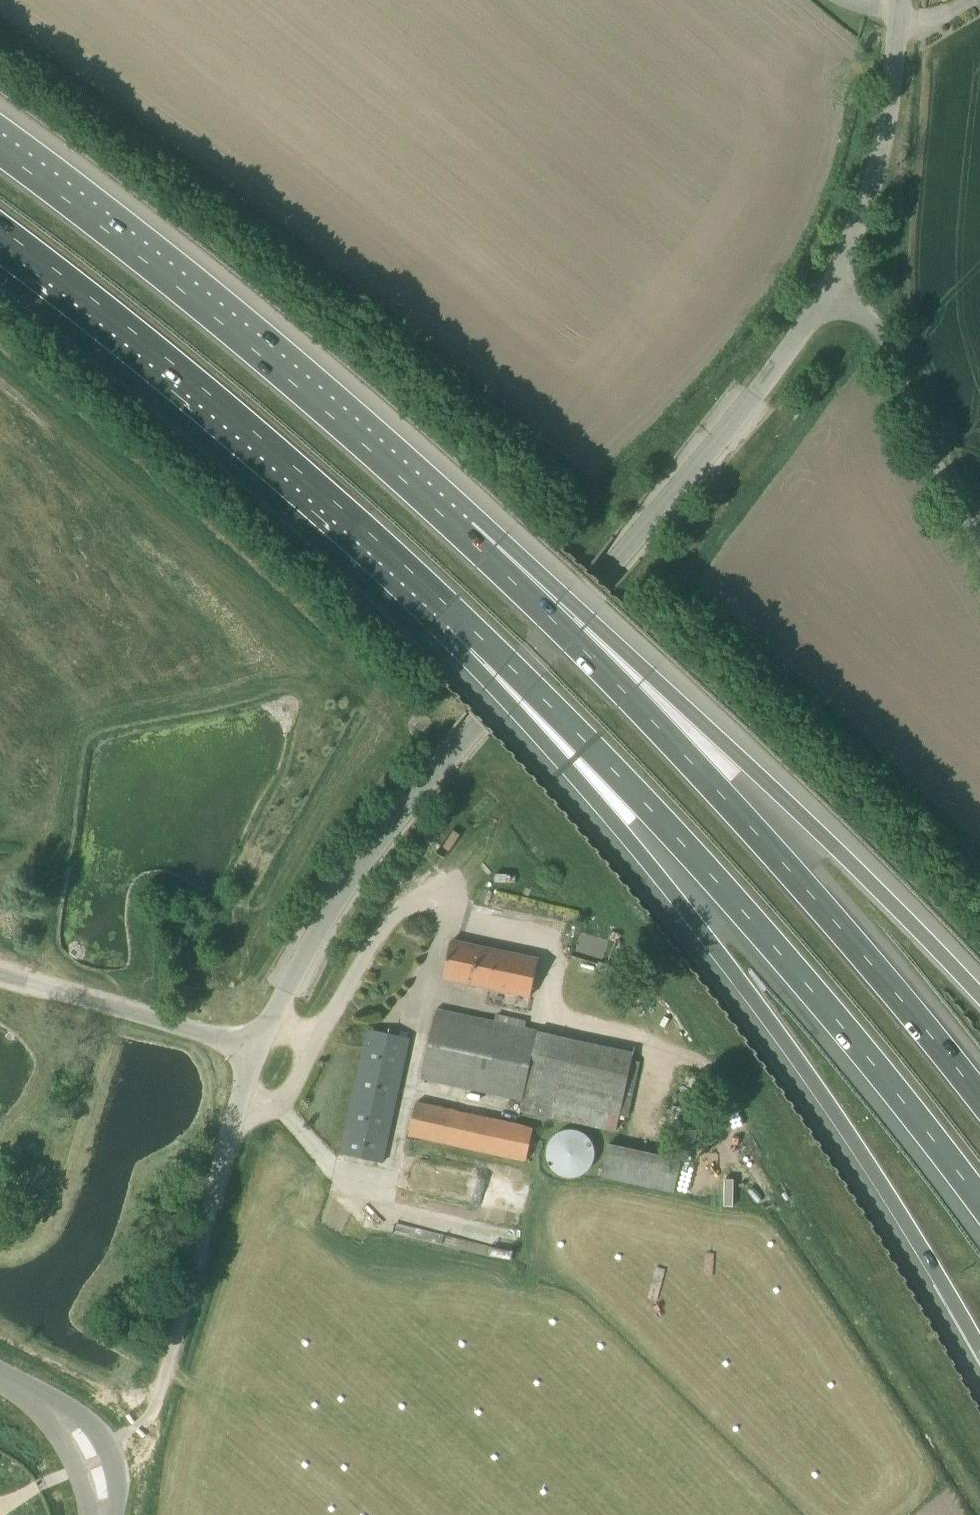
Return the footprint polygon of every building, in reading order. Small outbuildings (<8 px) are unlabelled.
[(489,988),(498,950),(452,940),(444,978),(489,988)] [(540,959),(498,950),(489,988),(532,997),(540,959)] [(599,961),(595,976),(623,984),(627,969),(599,961)] [(538,1030),(525,1027),(494,1021),(437,1009),(422,1080),(522,1100),(538,1032),(538,1030)] [(384,1163),(411,1039),(367,1030),(340,1154),(384,1163)] [(525,1163),(534,1128),(417,1100),(409,1136),(525,1163)] [(558,1126),(544,1166),(581,1178),(595,1139),(558,1126)] [(602,1177),(674,1193),(682,1158),(609,1143),(602,1177)]
